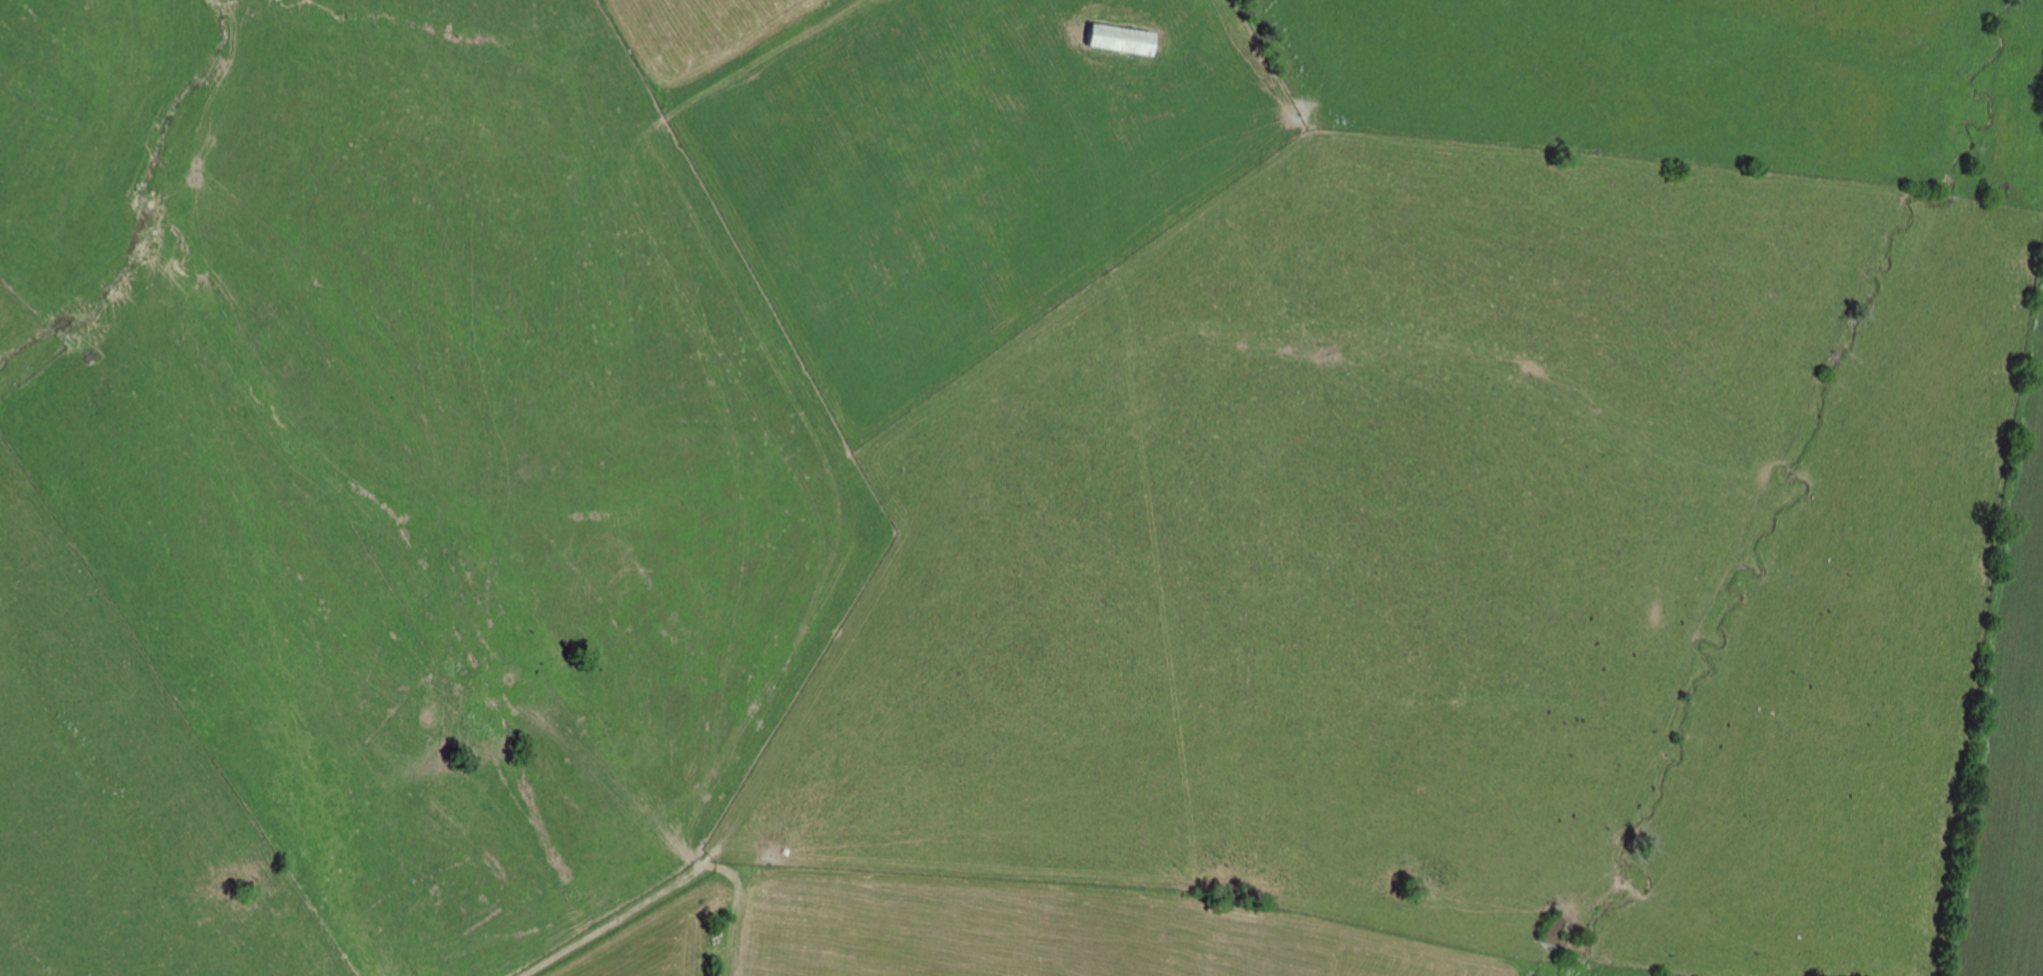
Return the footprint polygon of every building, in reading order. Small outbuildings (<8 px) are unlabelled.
[(1156,56),(1159,32),(1093,24),(1090,48),(1156,56)]
